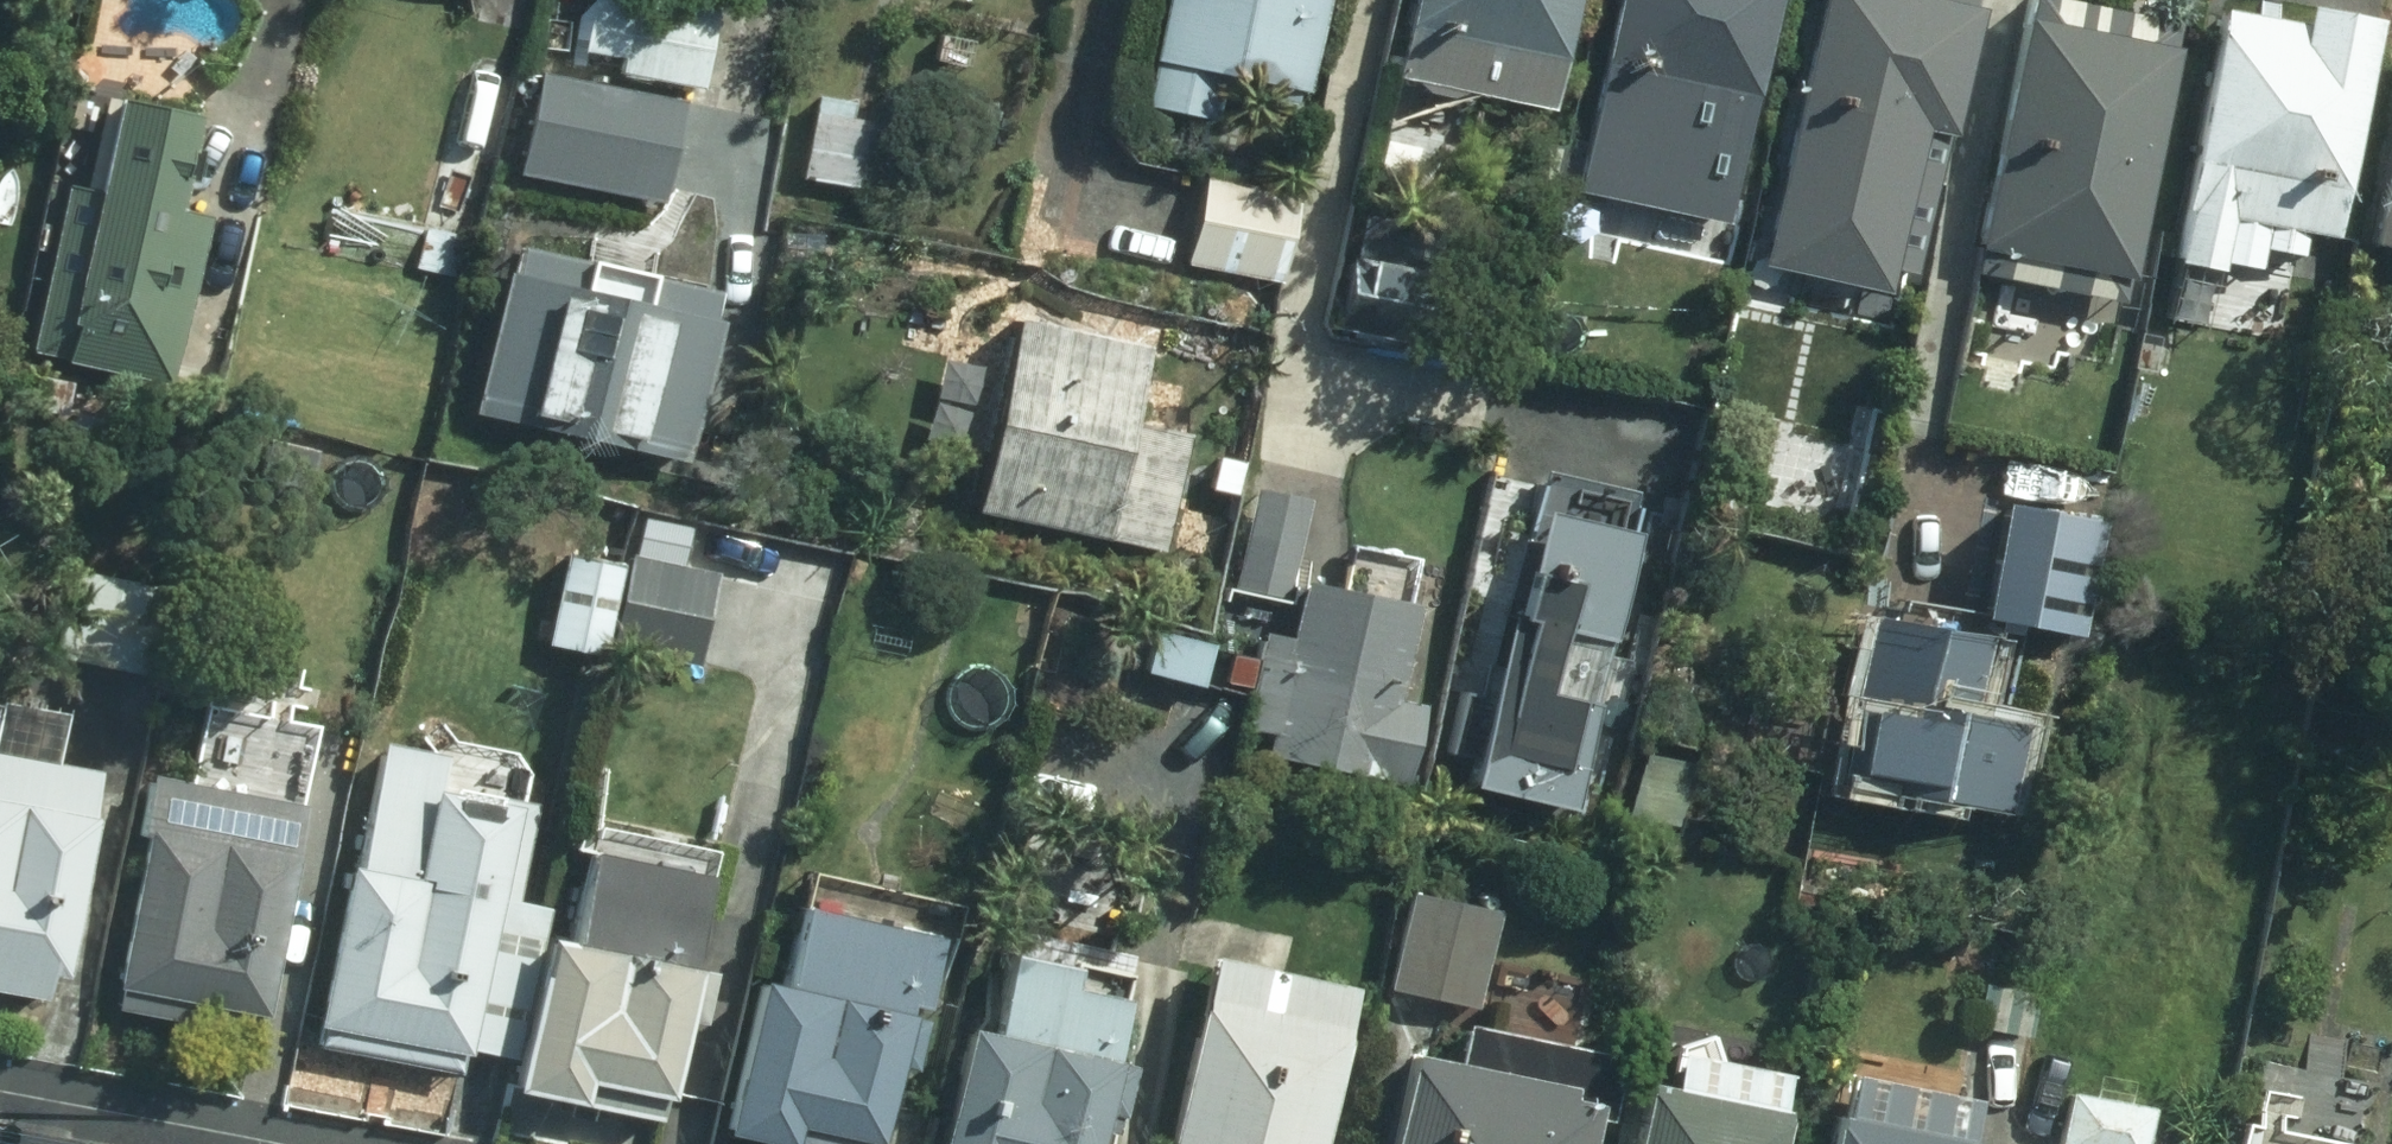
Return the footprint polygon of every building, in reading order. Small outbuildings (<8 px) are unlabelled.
[(668,0),(629,0),(616,72),(699,89),(716,11),(668,0)] [(1140,54),(1147,54),(1136,101),(1207,118),(1214,87),(1290,104),(1312,0),(1152,0),(1140,54)] [(1399,78),(1550,111),(1575,0),(1417,0),(1399,78)] [(1583,152),(1688,176),(1698,136),(1746,146),(1778,0),(1617,0),(1583,152)] [(1973,0),(1821,0),(1780,192),(1824,202),(1822,209),(1895,226),(1906,179),(1941,186),(1980,10),(1971,8),(1973,0)] [(2066,0),(2030,0),(1975,277),(2127,306),(2183,22),(2066,0)] [(2338,241),(2381,21),(2309,5),(2306,25),(2223,9),(2174,263),(2223,271),(2225,264),(2262,270),(2265,249),(2301,255),(2306,234),(2338,241)] [(663,205),(682,100),(538,71),(518,176),(663,205)] [(851,103),(816,97),(803,177),(864,187),(875,124),(848,120),(851,103)] [(189,115),(114,98),(95,192),(67,187),(34,353),(64,359),(62,364),(165,385),(198,217),(170,211),(189,115)] [(2372,246),(2391,250),(2391,152),(2372,246)] [(468,234),(428,223),(416,269),(456,279),(468,234)] [(504,271),(492,268),(460,410),(675,457),(705,318),(693,316),(700,286),(509,244),(504,271)] [(1053,326),(1016,318),(973,507),(1163,549),(1189,434),(1132,422),(1135,405),(1073,391),(1076,376),(1044,368),(1053,326)] [(70,387),(42,381),(35,411),(64,417),(70,387)] [(122,419),(73,410),(65,446),(113,458),(122,419)] [(1471,789),(1574,810),(1644,495),(1547,474),(1535,525),(1506,517),(1489,596),(1512,602),(1497,668),(1487,664),(1480,696),(1463,692),(1449,753),(1477,761),(1471,789)] [(1311,501),(1255,488),(1233,586),(1289,599),(1311,501)] [(2100,521),(2001,507),(1984,616),(2081,633),(2100,521)] [(715,573),(627,553),(611,648),(699,665),(715,573)] [(618,566),(564,554),(547,647),(601,657),(618,566)] [(146,676),(161,589),(71,569),(53,657),(146,676)] [(1418,607),(1303,582),(1285,664),(1265,660),(1250,730),(1273,735),(1268,758),(1405,787),(1423,706),(1398,700),(1418,607)] [(1981,640),(1871,619),(1842,783),(2008,813),(2023,727),(1968,717),(1981,640)] [(1200,691),(1211,647),(1155,632),(1143,676),(1200,691)] [(42,1001),(47,975),(64,978),(92,819),(85,819),(94,772),(49,764),(59,717),(0,706),(0,994),(42,1001)] [(434,754),(380,744),(357,872),(348,870),(315,1048),(459,1074),(462,1056),(467,1056),(469,1049),(515,1057),(542,908),(499,901),(505,866),(513,867),(531,780),(514,757),(449,743),(434,754)] [(1675,826),(1694,763),(1648,748),(1629,811),(1675,826)] [(265,1019),(303,804),(146,776),(135,838),(142,839),(114,988),(123,990),(118,1011),(256,1036),(259,1017),(265,1019)] [(543,944),(513,1092),(657,1123),(716,854),(595,829),(568,949),(543,944)] [(758,984),(726,1135),(765,1143),(792,1143),(796,1143),(876,1143),(894,1066),(909,1070),(926,996),(936,998),(958,904),(811,871),(785,990),(758,984)] [(1410,893),(1388,989),(1478,1008),(1497,912),(1410,893)] [(965,1032),(938,1143),(1098,1143),(1117,1065),(1108,1063),(1122,1002),(1070,988),(1075,969),(1010,954),(990,1038),(965,1032)] [(1212,961),(1170,1143),(1320,1143),(1354,994),(1212,961)] [(2043,989),(1976,978),(1967,1036),(2034,1047),(2043,989)] [(1412,1056),(1392,1143),(1585,1143),(1590,1122),(1608,1126),(1623,1059),(1464,1024),(1454,1065),(1412,1056)] [(1647,1087),(1635,1143),(1781,1143),(1787,1116),(1778,1114),(1786,1077),(1717,1062),(1709,1036),(1675,1045),(1678,1056),(1671,1091),(1647,1087)] [(1837,1120),(1832,1143),(1977,1143),(1986,1101),(1866,1076),(1855,1124),(1837,1120)] [(2154,1111),(2070,1095),(2061,1143),(2147,1143),(2154,1111)] [(889,1105),(879,1143),(925,1143),(932,1116),(889,1105)] [(2244,1125),(2240,1143),(2336,1143),(2244,1125)]
